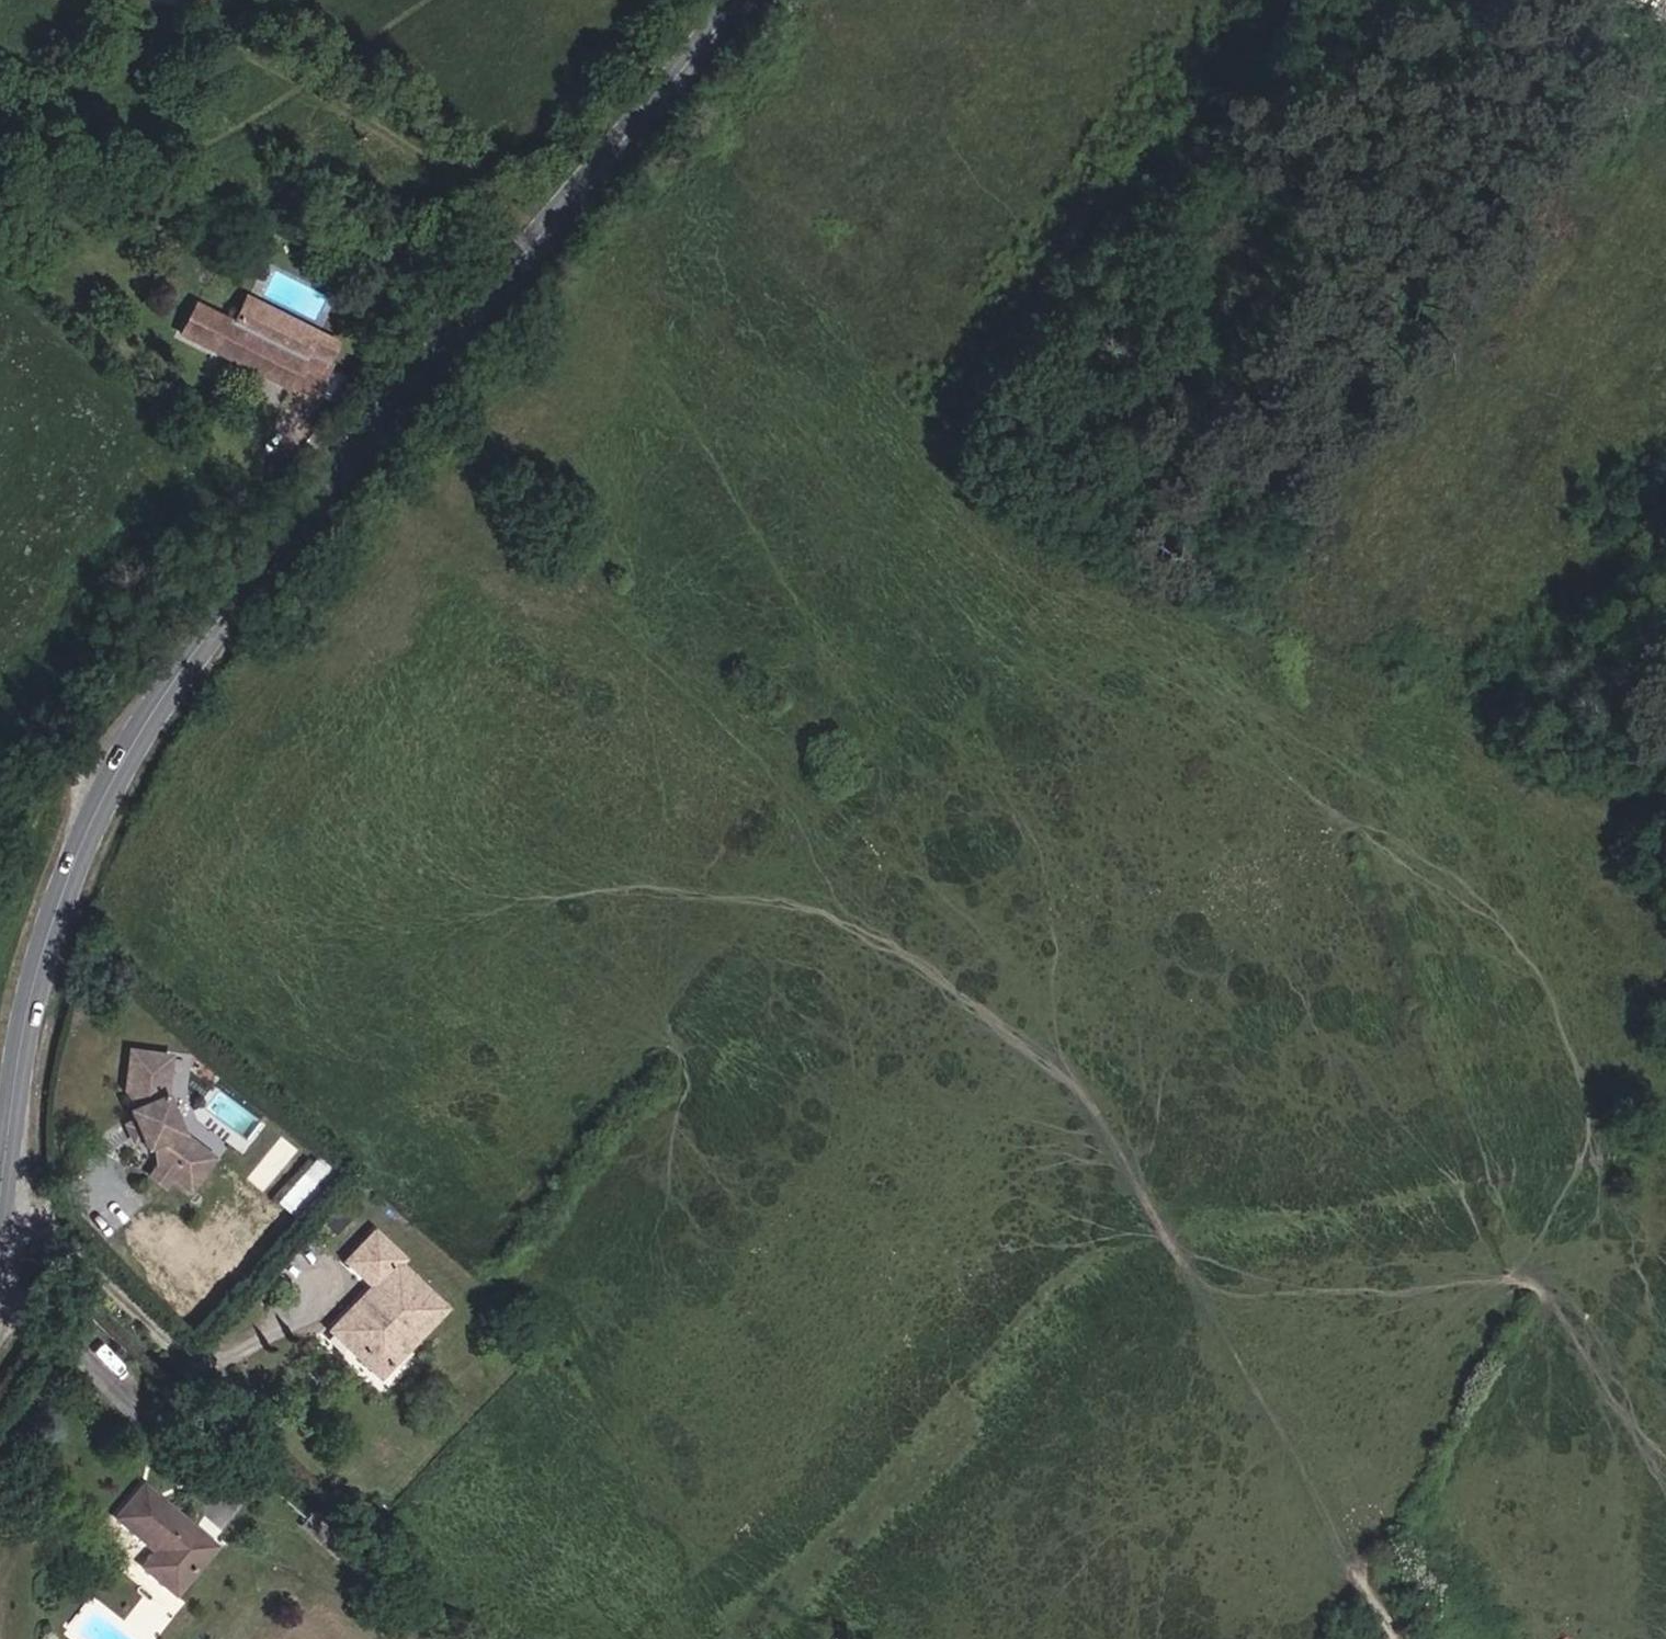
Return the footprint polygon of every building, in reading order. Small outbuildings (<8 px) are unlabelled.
[(325,364),(335,345),(245,299),(233,324),(195,305),(180,335),(290,391),(292,386),(312,396),(328,366),(325,364)] [(179,1134),(163,1098),(169,1057),(129,1052),(124,1091),(137,1109),(130,1112),(134,1122),(141,1138),(145,1148),(154,1144),(157,1165),(149,1176),(162,1186),(169,1176),(187,1190),(211,1159),(179,1134)] [(141,1138),(134,1122),(126,1126),(132,1142),(141,1138)] [(333,1231),(350,1212),(336,1199),(319,1218),(333,1231)] [(378,1376),(443,1309),(397,1264),(401,1260),(374,1233),(347,1261),(373,1287),(342,1319),(374,1349),(363,1361),(378,1376)] [(374,1349),(342,1319),(331,1331),(363,1361),(374,1349)] [(214,1547),(142,1486),(115,1518),(154,1551),(142,1567),(174,1594),(214,1547)] [(349,1543),(314,1512),(301,1527),(335,1558),(349,1543)]
